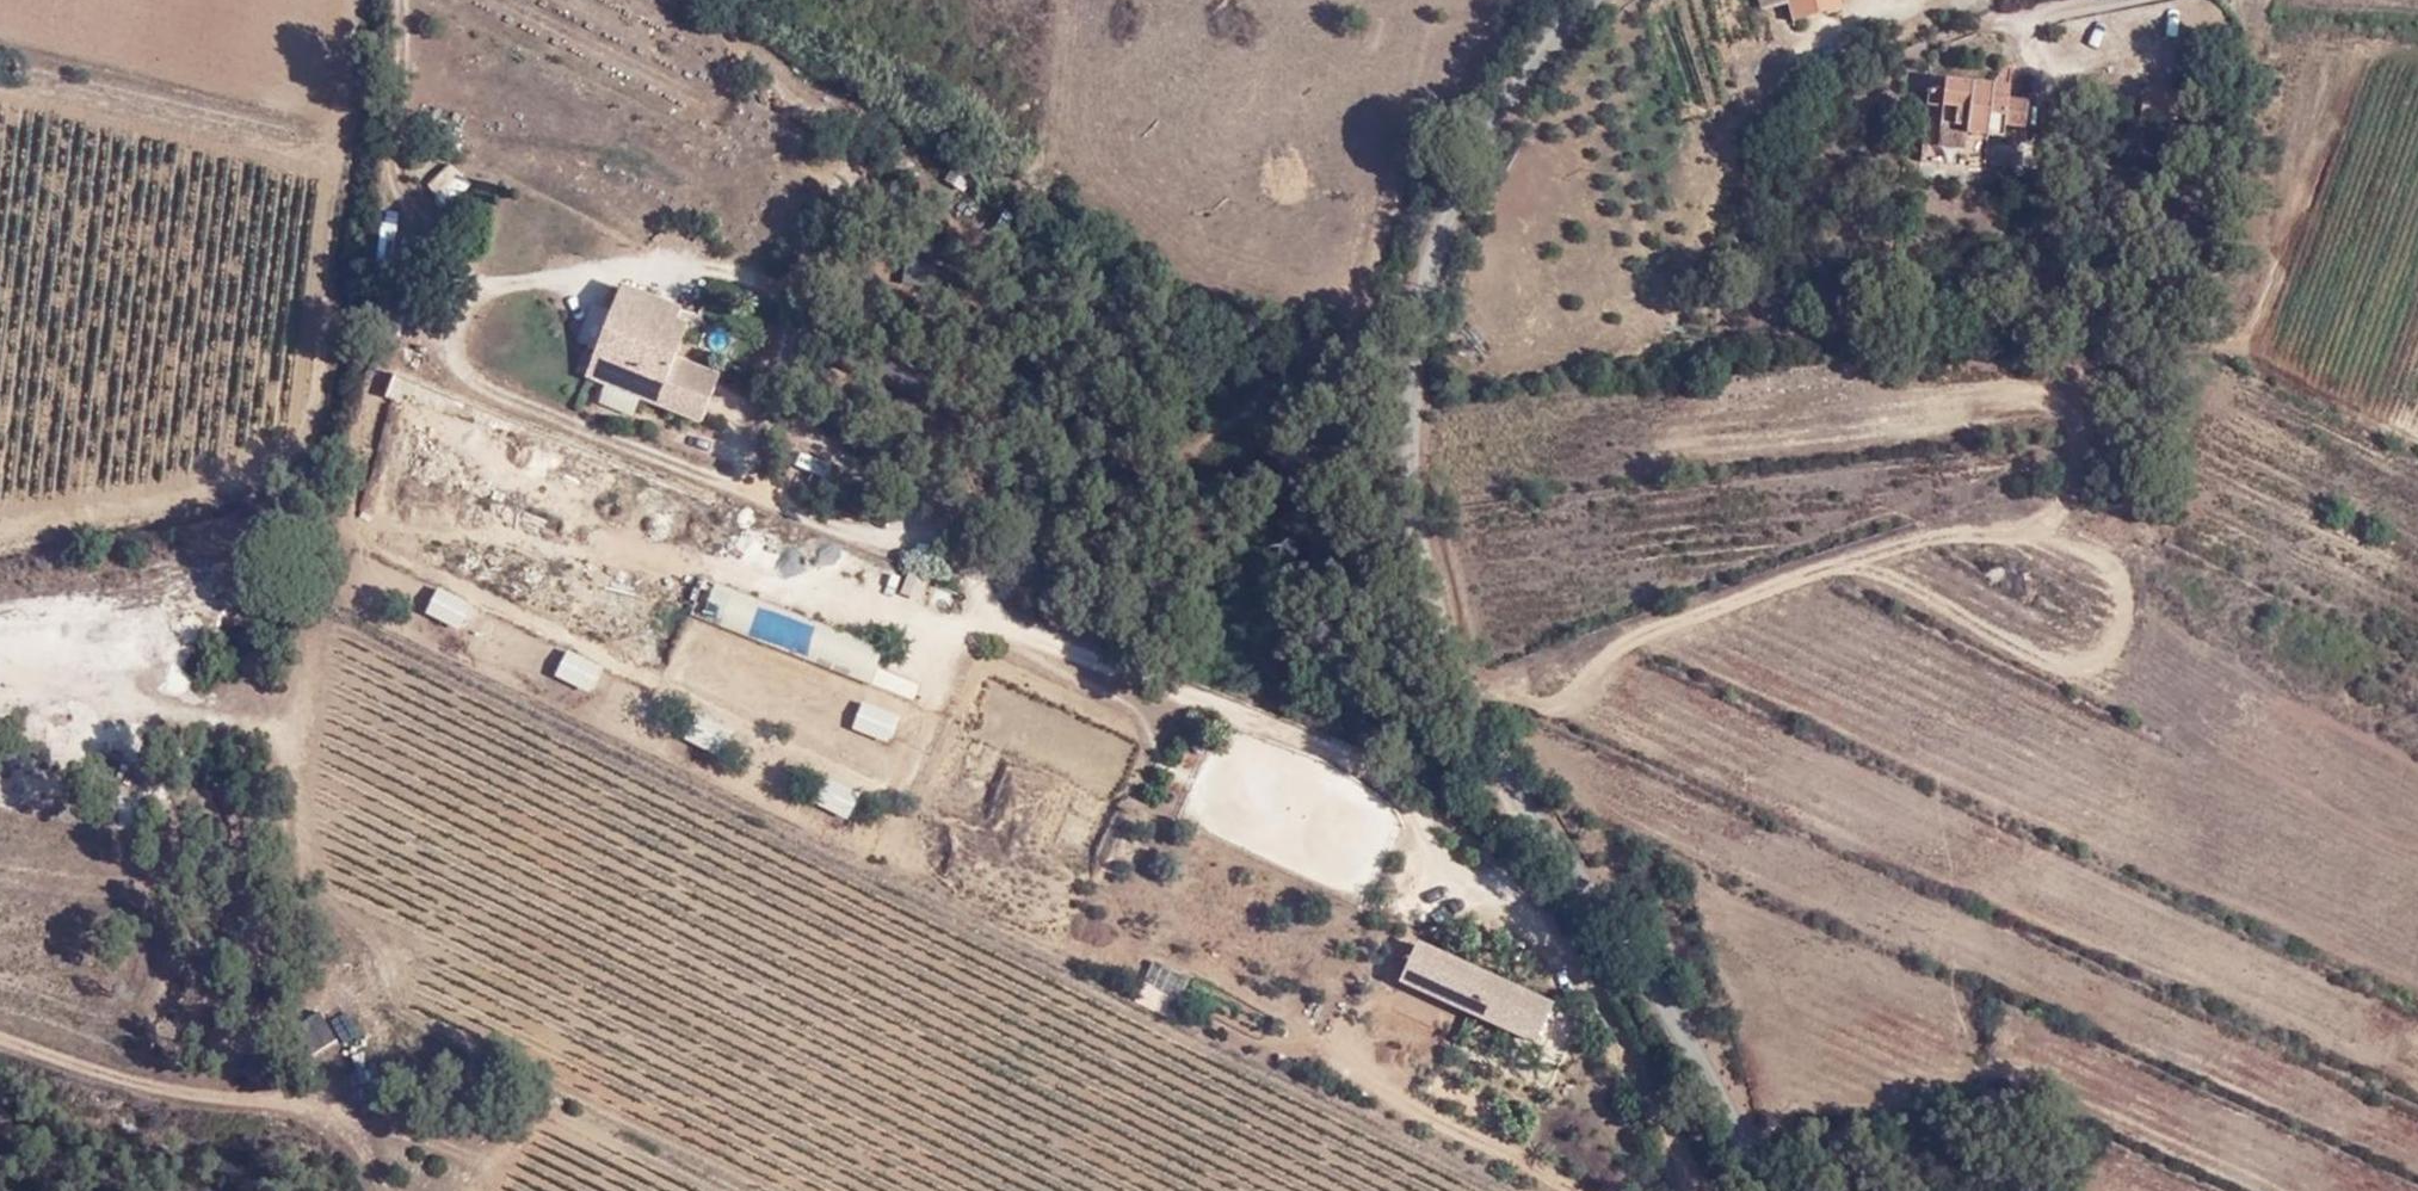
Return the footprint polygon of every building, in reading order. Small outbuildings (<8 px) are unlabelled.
[(1789,0),(1757,0),(1759,8),(1789,1),(1789,0)] [(1789,1),(1794,19),(1838,8),(1836,0),(1789,0),(1789,1)] [(2009,98),(2010,86),(1946,80),(1942,138),(1963,142),(1965,129),(2007,133),(2008,125),(2025,127),(2026,99),(2009,98)] [(591,374),(707,417),(723,368),(680,351),(693,316),(683,311),(685,301),(626,278),(591,374)] [(1557,1006),(1415,944),(1398,985),(1540,1047),(1557,1006)]
